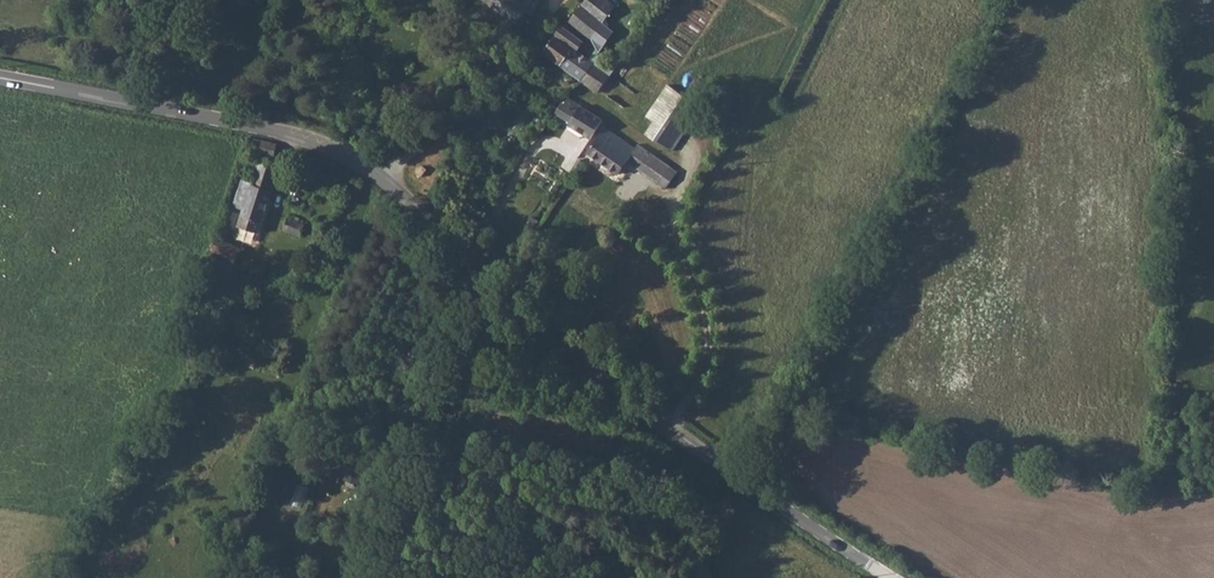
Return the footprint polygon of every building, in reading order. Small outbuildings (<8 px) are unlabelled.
[(514,24),(523,13),(533,0),(483,0),(514,24)] [(597,37),(619,5),(612,0),(588,0),(573,21),(597,37)] [(544,52),(585,82),(599,63),(581,50),(585,42),(562,26),(555,36),(550,33),(542,43),(547,47),(544,52)] [(621,67),(618,65),(604,55),(599,63),(585,82),(600,93),(604,90),(626,105),(637,89),(616,74),(621,67)] [(651,122),(644,134),(670,152),(702,107),(667,85),(644,117),(651,122)] [(593,138),(605,119),(583,106),(583,105),(570,97),(566,104),(563,102),(557,113),(573,122),(571,124),(593,138)] [(626,164),(638,146),(608,128),(594,153),(623,170),(626,164)] [(673,168),(638,146),(626,164),(661,185),(673,168)] [(255,234),(277,166),(256,159),(248,184),(239,182),(230,206),(239,209),(238,217),(232,215),(230,223),(234,225),(234,228),(255,234)] [(430,172),(432,162),(428,159),(423,160),(420,163),(420,167),(423,171),(430,172)] [(673,168),(661,185),(667,190),(679,172),(673,168)] [(238,260),(243,247),(218,236),(212,250),(238,260)]
